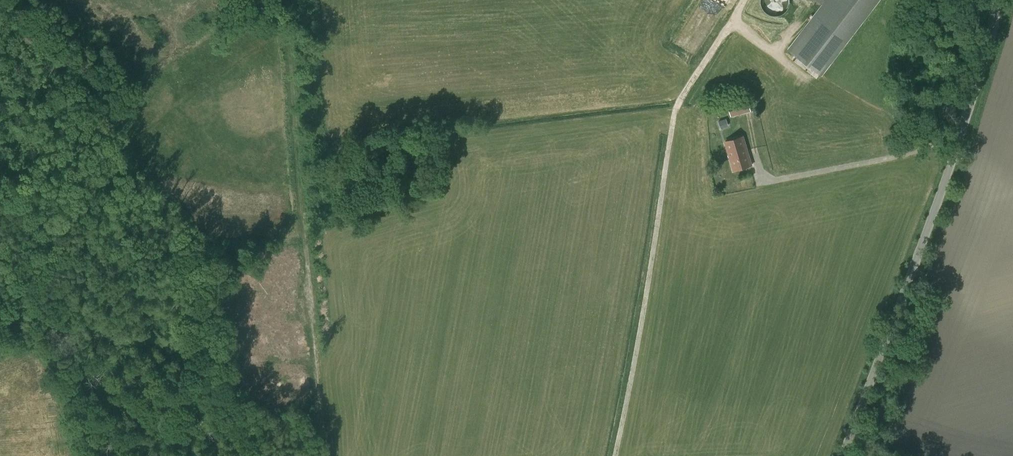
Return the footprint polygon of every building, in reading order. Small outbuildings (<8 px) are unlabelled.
[(761,1),(761,2),(761,3),(761,5),(762,7),(762,9),(764,10),(765,11),(765,12),(766,13),(767,14),(768,14),(769,15),(771,15),(772,16),(774,16),(776,16),(777,16),(779,16),(781,15),(782,14),(784,13),(785,12),(786,11),(787,10),(788,8),(789,7),(789,6),(789,5),(790,4),(790,2),(790,1),(790,0),(761,0),(761,1)] [(817,1),(820,3),(822,4),(787,50),(822,76),(880,0),(816,0),(817,1)] [(751,111),(748,98),(727,104),(731,117),(751,111)] [(725,142),(733,171),(752,165),(743,136),(725,142)]
